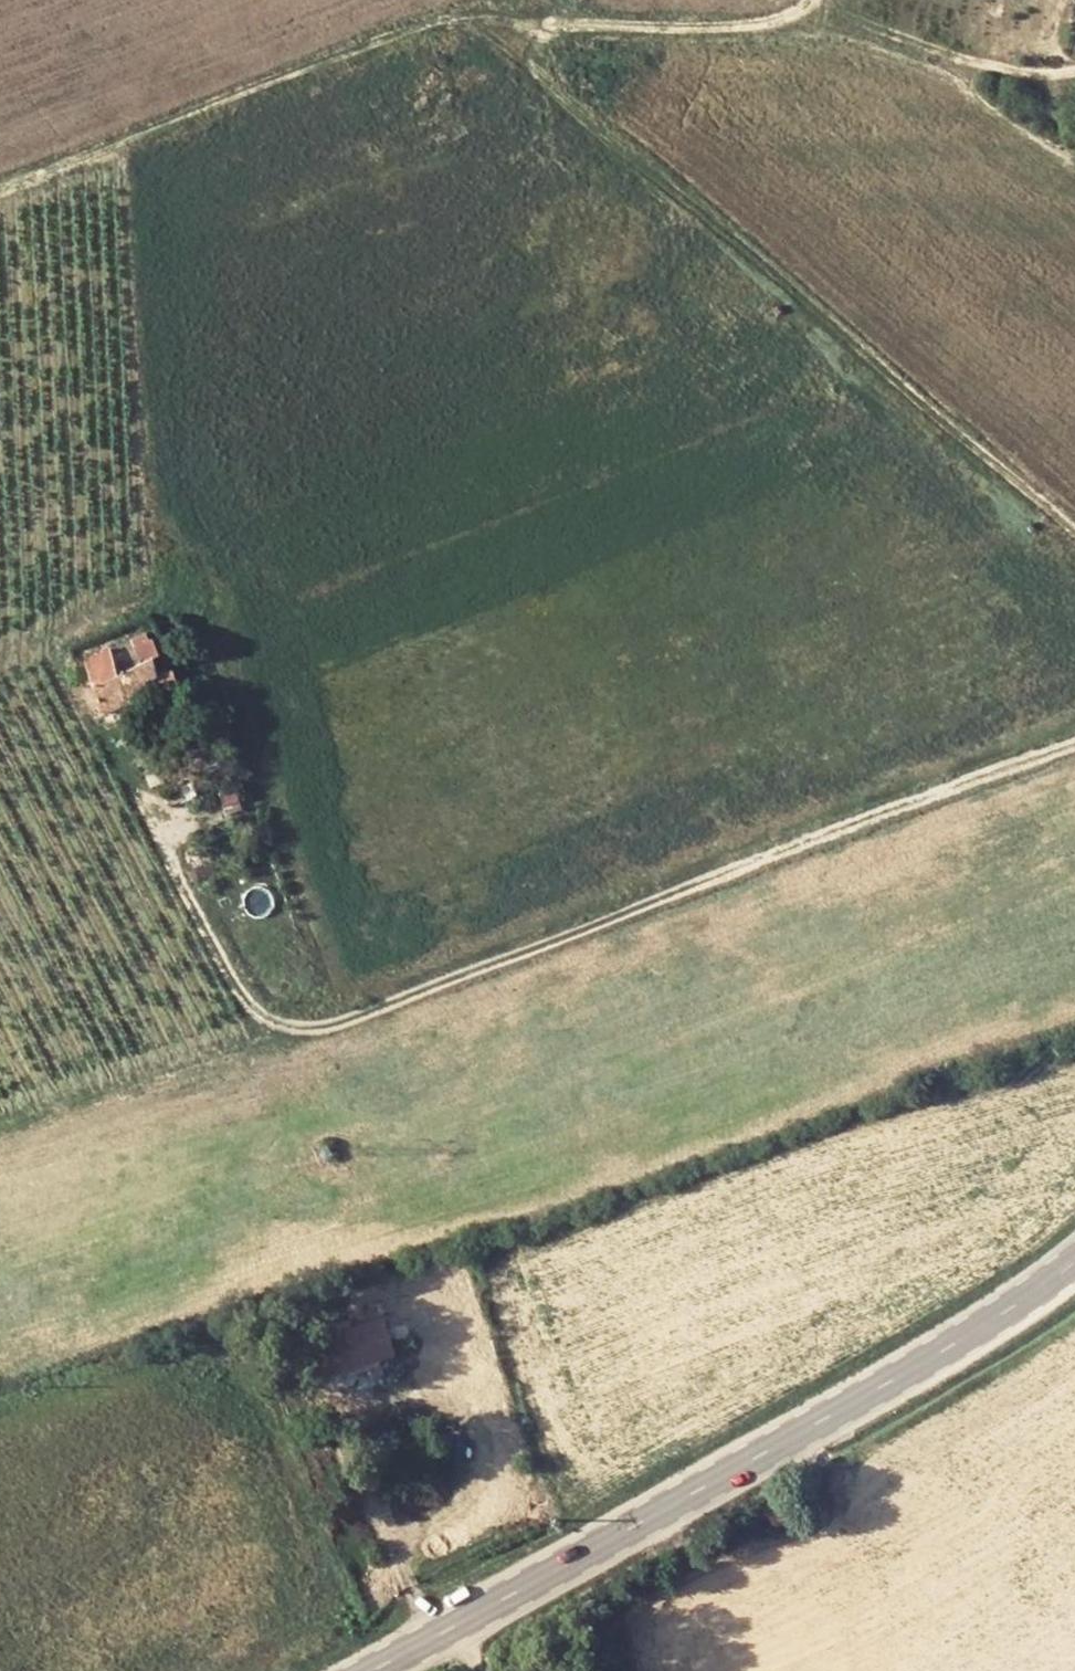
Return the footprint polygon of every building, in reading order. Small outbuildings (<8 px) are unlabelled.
[(132,639),(112,647),(119,674),(119,676),(127,702),(149,692),(146,680),(157,676),(159,676),(154,659),(143,663),(132,639)] [(92,687),(119,674),(112,647),(111,646),(84,660),(92,687)] [(172,672),(159,676),(157,676),(161,687),(176,683),(172,672)] [(127,702),(119,676),(119,674),(92,687),(101,715),(127,702)] [(353,1359),(373,1353),(375,1361),(394,1355),(383,1319),(322,1338),(333,1374),(355,1367),(353,1359)] [(353,1359),(355,1367),(375,1361),(373,1353),(353,1359)]
